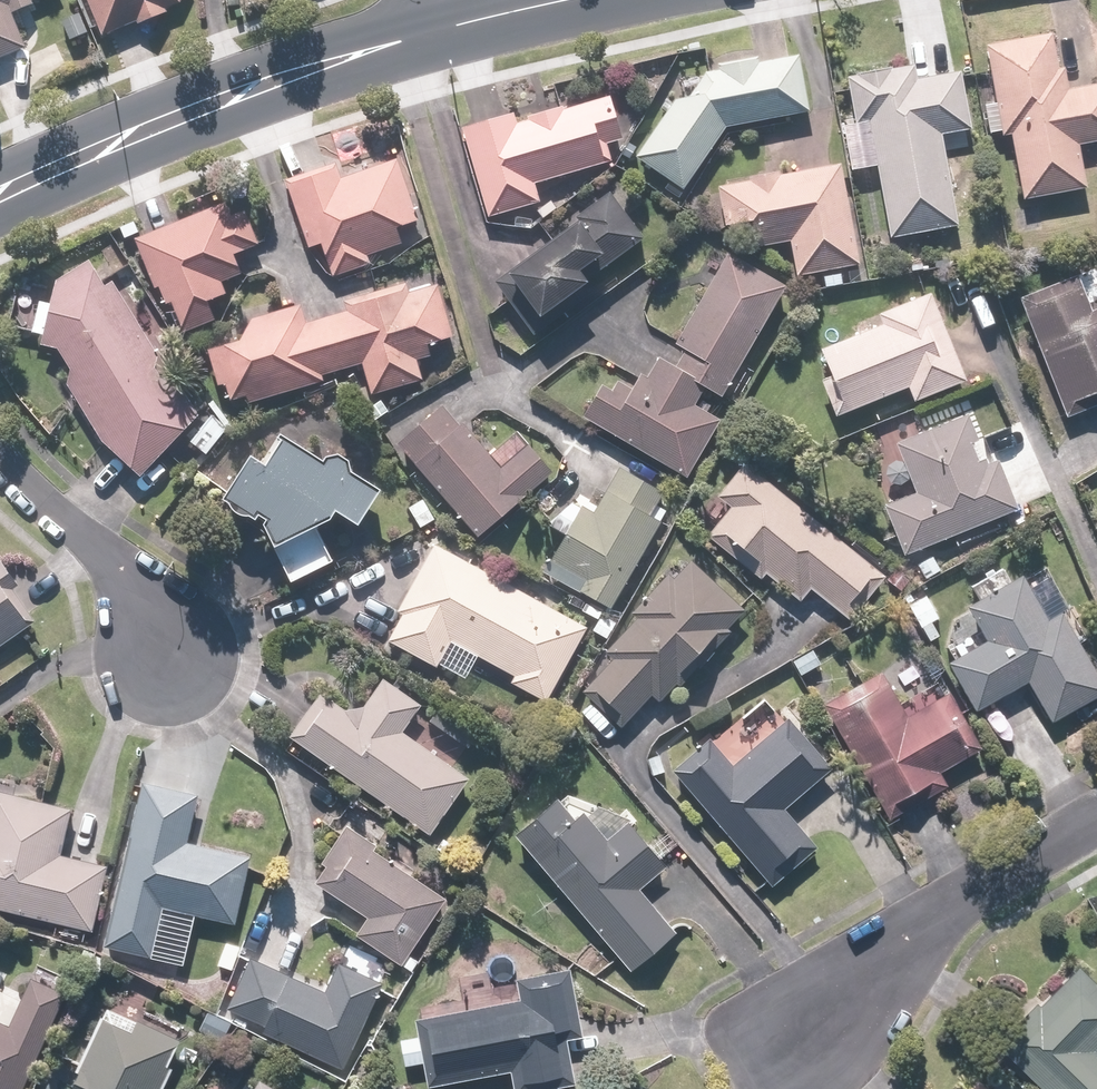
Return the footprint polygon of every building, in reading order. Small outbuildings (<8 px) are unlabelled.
[(29,49),(13,13),(34,4),(32,0),(0,0),(0,62),(29,49)] [(186,0),(87,0),(104,41),(182,10),(186,0)] [(985,42),(995,102),(982,104),(988,136),(1010,133),(1021,199),(1086,188),(1079,146),(1096,143),(1096,85),(1068,90),(1064,67),(1057,68),(1051,31),(985,42)] [(716,59),(718,70),(684,77),(633,154),(682,189),(725,128),(813,110),(801,53),(756,63),(753,51),(716,59)] [(852,123),(869,120),(891,239),(958,227),(942,136),(972,131),(961,69),(918,76),(916,64),(844,77),(852,123)] [(513,110),(461,125),(488,218),(540,203),(534,183),(614,160),(609,141),(623,137),(611,95),(564,108),(563,105),(515,119),(513,110)] [(335,162),(286,177),(307,249),(325,244),(334,275),(371,264),(369,257),(403,247),(397,227),(418,221),(400,160),(339,178),(335,162)] [(840,163),(779,174),(778,168),(748,174),(749,180),(716,186),(725,227),(752,221),(758,249),(789,242),(797,278),(860,264),(840,163)] [(610,191),(494,282),(537,337),(557,321),(549,311),(588,280),(581,270),(608,249),(618,262),(648,238),(610,191)] [(226,201),(130,239),(140,264),(149,261),(166,303),(171,301),(184,334),(215,322),(206,300),(229,290),(225,281),(243,274),(235,255),(262,244),(248,211),(232,217),(226,201)] [(722,399),(786,283),(727,250),(677,341),(670,337),(649,376),(639,371),(631,385),(618,378),(613,388),(599,381),(580,417),(690,478),(722,419),(697,405),(705,390),(722,399)] [(43,335),(41,345),(60,349),(76,377),(70,394),(104,439),(142,475),(196,413),(111,279),(105,282),(90,258),(58,279),(53,300),(27,295),(19,328),(43,335)] [(1018,294),(1067,417),(1096,405),(1096,309),(1089,313),(1073,272),(1018,294)] [(244,338),(208,349),(223,401),(247,394),(250,405),(326,382),(324,373),(364,362),(374,397),(422,383),(415,359),(430,355),(427,342),(452,335),(438,285),(407,295),(403,283),(345,301),(348,311),(306,324),(300,302),(239,320),(244,338)] [(885,325),(822,346),(832,374),(822,378),(834,415),(869,404),(875,425),(920,410),(916,399),(967,382),(937,292),(881,311),(885,325)] [(444,400),(393,442),(474,541),(556,474),(516,426),(486,451),(444,400)] [(971,413),(896,442),(915,491),(883,504),(902,554),(1019,509),(998,457),(989,461),(971,413)] [(222,501),(269,530),(293,579),(332,560),(315,524),(334,512),(360,527),(382,492),(286,435),(268,465),(250,454),(222,501)] [(614,608),(664,509),(654,504),(661,490),(580,449),(546,517),(567,528),(544,573),(614,608)] [(888,577),(743,460),(714,495),(729,507),(706,536),(732,557),(736,553),(801,605),(813,590),(852,622),(888,577)] [(454,553),(433,542),(397,608),(404,612),(388,641),(437,668),(451,642),(515,677),(512,683),(545,701),(586,626),(562,613),(568,602),(542,588),(536,600),(482,570),(488,560),(459,545),(454,553)] [(32,624),(8,591),(19,583),(1,557),(0,558),(0,647),(32,624)] [(681,674),(746,608),(693,557),(674,576),(665,568),(629,605),(639,614),(604,650),(611,657),(579,690),(620,730),(654,696),(661,704),(666,699),(677,709),(691,694),(682,686),(688,680),(681,674)] [(1019,571),(965,601),(985,638),(943,661),(972,712),(1028,681),(1050,722),(1096,696),(1096,668),(1063,607),(1045,617),(1019,571)] [(877,670),(823,697),(884,821),(950,789),(941,772),(980,753),(948,690),(899,714),(877,670)] [(423,709),(384,678),(355,715),(321,689),(286,735),(423,841),(469,781),(405,732),(423,709)] [(481,732),(442,705),(431,721),(470,748),(481,732)] [(711,740),(675,770),(770,884),(817,845),(785,807),(832,768),(792,720),(735,768),(711,740)] [(94,933),(110,867),(61,856),(72,811),(41,804),(45,788),(0,777),(0,911),(94,933)] [(200,789),(142,777),(106,944),(153,954),(161,913),(237,930),(251,861),(187,848),(200,789)] [(555,793),(510,832),(632,973),(678,932),(642,891),(668,868),(627,821),(609,836),(585,807),(575,816),(555,793)] [(446,903),(340,822),(307,878),(365,922),(357,933),(398,965),(446,903)] [(326,988),(247,953),(221,1013),(343,1066),(380,979),(338,961),(326,988)] [(1083,963),(1044,1004),(1040,1000),(997,1045),(1043,1088),(1096,1088),(1096,976),(1083,963)] [(414,1018),(417,1036),(400,1039),(405,1068),(424,1065),(428,1088),(449,1088),(511,1078),(513,1088),(562,1088),(572,1087),(564,1043),(585,1039),(573,968),(467,986),(471,1009),(414,1018)] [(65,995),(32,981),(12,1025),(0,1020),(0,1088),(25,1088),(65,995)] [(177,1063),(172,1061),(185,1038),(143,1015),(135,1030),(109,1016),(83,1063),(94,1068),(83,1088),(163,1088),(177,1063)] [(257,1077),(250,1088),(278,1088),(257,1077)] [(978,1077),(966,1088),(989,1088),(978,1077)]
